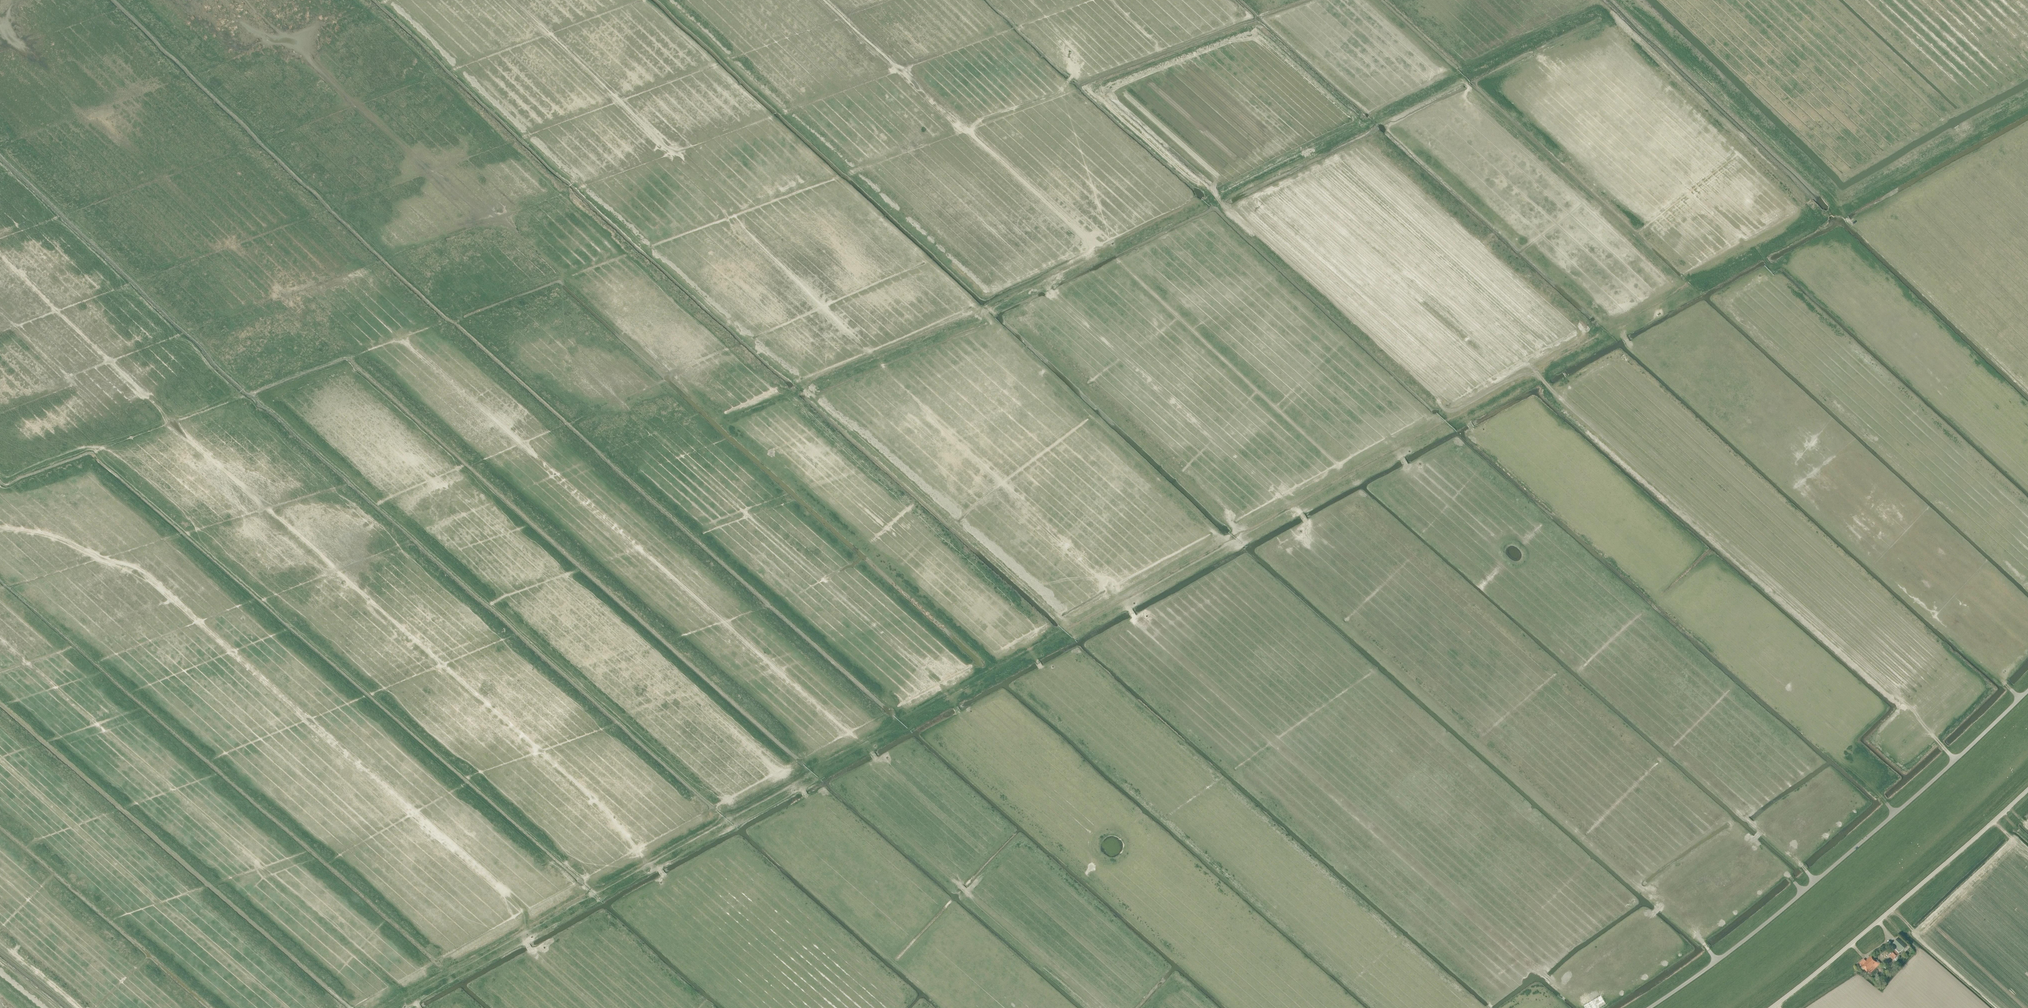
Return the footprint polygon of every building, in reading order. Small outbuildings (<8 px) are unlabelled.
[(1899,937),(1898,938),(1892,944),(1901,952),(1907,945),(1899,937)] [(1896,961),(1900,957),(1898,956),(1899,954),(1894,950),(1888,956),(1893,960),(1894,959),(1896,961)] [(1877,963),(1870,956),(1865,961),(1863,960),(1858,964),(1867,972),(1871,967),(1872,968),(1877,963)]
